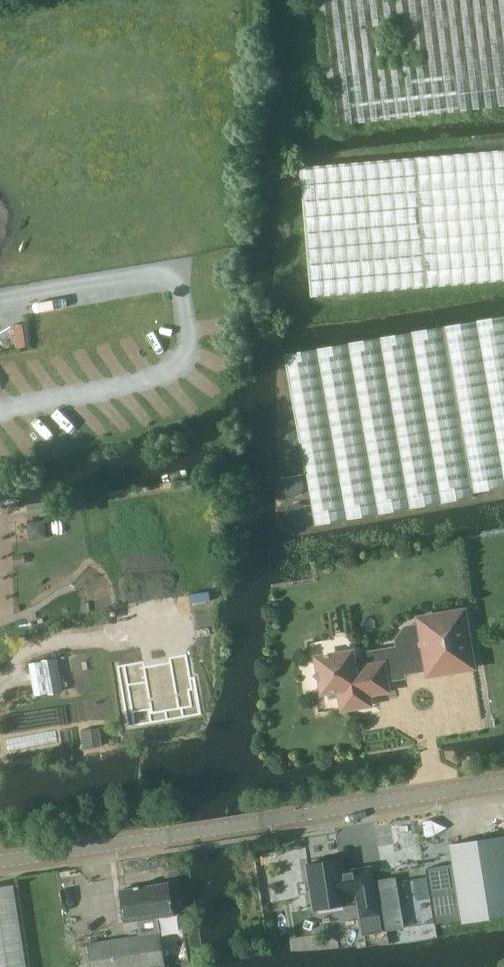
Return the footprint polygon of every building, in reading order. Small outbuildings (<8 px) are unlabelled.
[(332,126),(503,106),(503,0),(318,0),(332,126)] [(337,164),(300,167),(310,296),(503,281),(503,151),(337,164)] [(285,354),(315,524),(474,496),(473,492),(503,486),(503,316),(285,354)] [(44,520),(27,522),(30,538),(46,536),(44,520)] [(216,593),(176,600),(180,619),(219,612),(216,593)] [(324,691),(341,689),(344,708),(370,704),(368,693),(388,690),(385,676),(429,669),(430,673),(473,666),(464,611),(420,618),(421,624),(406,626),(397,639),(398,647),(361,653),(362,655),(353,657),(352,652),(318,658),(320,666),(313,676),(323,683),(324,691)] [(130,689),(110,692),(111,694),(114,712),(114,714),(121,713),(127,712),(134,711),(135,715),(176,708),(173,691),(179,690),(175,665),(156,668),(155,663),(126,668),(130,689)] [(100,727),(81,729),(84,748),(103,745),(100,727)] [(427,868),(428,876),(432,902),(435,923),(463,919),(464,922),(503,916),(503,836),(450,845),(453,864),(427,868)] [(312,863),(307,864),(314,909),(349,903),(348,901),(359,900),(364,932),(381,929),(371,867),(354,869),(354,872),(343,874),(341,859),(326,861),(323,859),(314,861),(312,863)] [(396,876),(378,879),(386,931),(405,927),(396,876)] [(139,936),(91,943),(88,944),(92,966),(169,966),(169,964),(166,964),(161,933),(160,933),(157,916),(175,914),(170,882),(122,890),(127,921),(137,920),(139,936)] [(15,886),(0,888),(0,966),(28,966),(15,886)]
